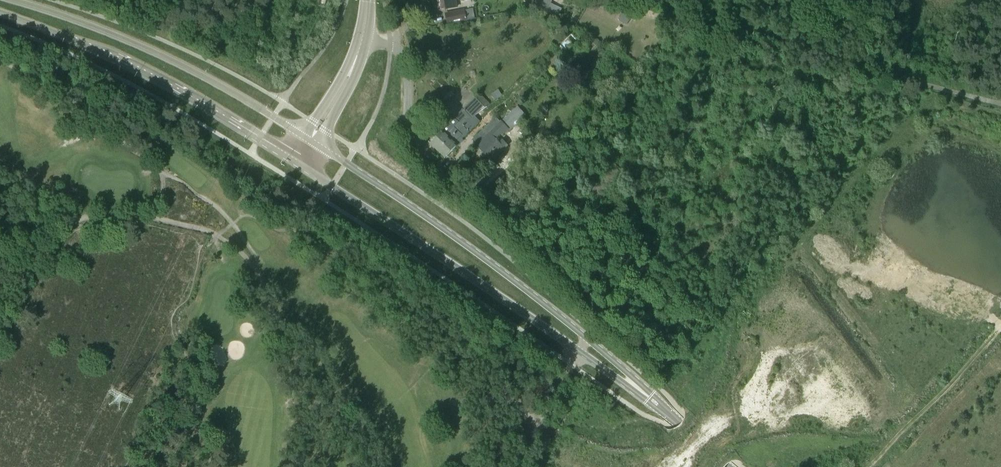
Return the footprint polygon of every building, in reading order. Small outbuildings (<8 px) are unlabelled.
[(458,7),(457,0),(433,0),(435,12),(458,7)] [(534,6),(547,11),(552,1),(550,0),(534,0),(534,6)] [(447,24),(467,20),(467,19),(465,10),(465,9),(445,13),(447,24)] [(473,9),(465,10),(467,19),(475,18),(473,9)] [(618,20),(627,24),(631,17),(622,12),(618,20)] [(491,104),(502,95),(498,89),(490,95),(492,97),(487,101),(481,94),(463,110),(462,109),(429,142),(445,158),(464,140),(462,138),(480,122),(478,119),(486,112),(483,109),(490,104),(491,104)] [(517,106),(501,121),(477,146),(481,151),(480,152),(486,158),(487,156),(491,160),(502,150),(503,151),(504,150),(508,146),(502,139),(499,142),(496,139),(500,135),(502,137),(509,130),(510,132),(526,116),(517,106)] [(475,145),(477,146),(501,121),(496,117),(471,140),(475,145)] [(492,204),(495,200),(490,195),(486,199),(492,204)]
